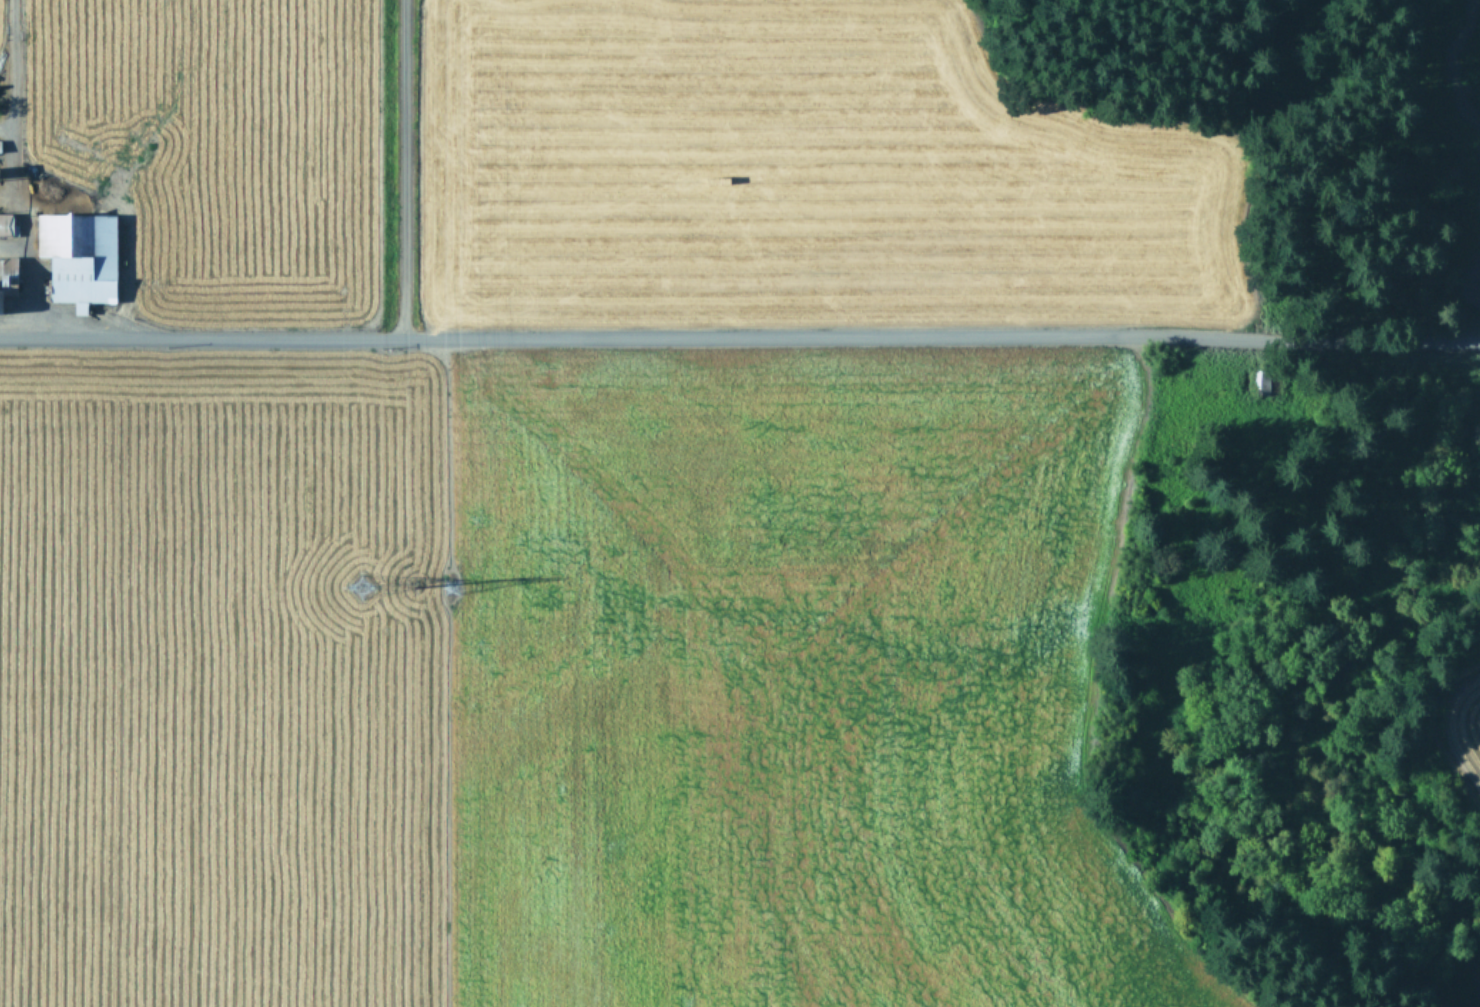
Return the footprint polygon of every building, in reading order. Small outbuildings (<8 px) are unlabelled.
[(13,235),(12,211),(0,212),(0,235),(13,235)] [(49,300),(74,300),(74,313),(86,313),(86,301),(115,301),(115,213),(37,213),(37,255),(49,255),(49,300)] [(4,284),(4,293),(15,293),(15,256),(0,256),(0,284),(4,284)]
